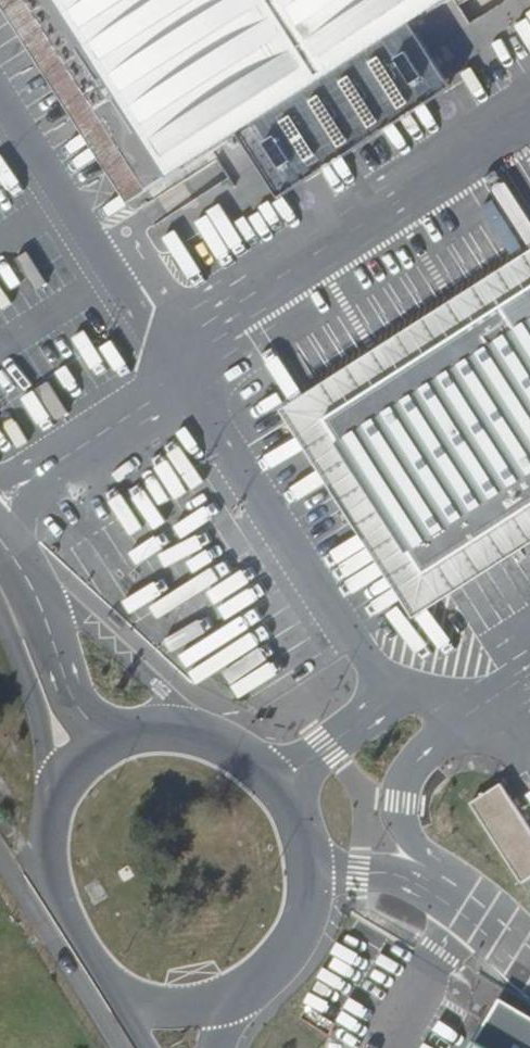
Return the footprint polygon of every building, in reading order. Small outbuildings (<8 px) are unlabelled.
[(88,92),(82,97),(95,118),(102,113),(151,190),(165,181),(239,133),(280,107),(299,136),(379,85),(360,56),(412,22),(447,0),(29,0),(88,92)] [(280,107),(239,133),(281,197),(453,87),(412,22),(360,56),(379,85),(299,136),(280,107)] [(303,433),(416,610),(529,537),(529,288),(303,433)] [(502,783),(470,803),(522,883),(529,878),(529,827),(502,783)] [(471,1047),(529,1047),(529,1016),(500,998),(471,1047)]
